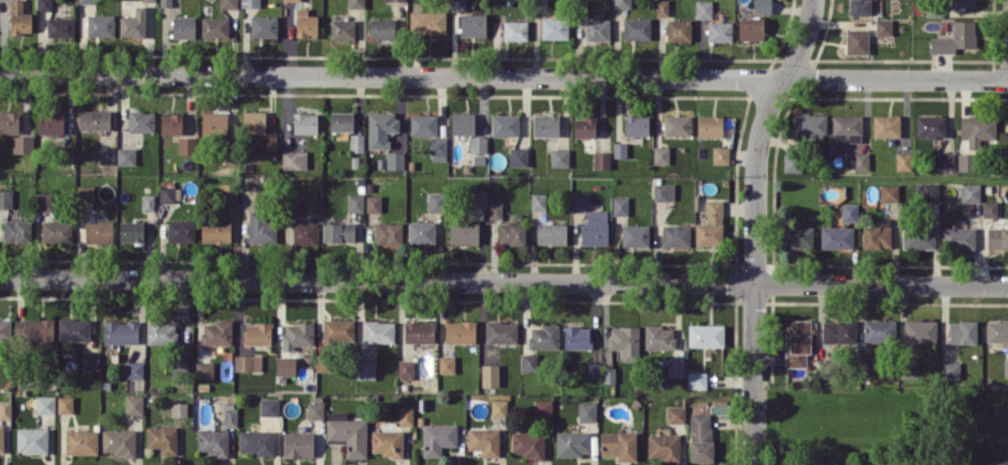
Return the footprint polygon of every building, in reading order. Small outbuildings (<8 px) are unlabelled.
[(23,13),(23,0),(10,0),(11,34),(32,33),(31,13),(23,13)] [(52,10),(51,0),(37,0),(37,11),(52,10)] [(238,0),(220,0),(220,8),(238,9),(238,0)] [(347,8),(365,8),(365,0),(347,0),(347,8)] [(466,0),(451,0),(451,10),(465,10),(466,0)] [(669,0),(656,0),(656,15),(668,16),(669,0)] [(712,0),(695,0),(695,18),(712,18),(712,0)] [(753,13),(772,13),(773,0),(754,0),(753,13)] [(871,0),(850,0),(850,15),(871,14),(871,0)] [(120,16),(120,37),(145,37),(145,6),(134,6),(135,16),(120,16)] [(307,8),(297,7),(296,37),(318,38),(318,15),(307,14),(307,8)] [(446,11),(410,11),(410,32),(446,32),(446,11)] [(486,37),(486,14),(461,13),(461,36),(486,37)] [(114,15),(87,14),(87,36),(114,36),(114,15)] [(195,17),(173,16),(172,38),(195,39),(195,17)] [(278,16),(251,16),(250,37),(277,37),(278,16)] [(47,18),(47,38),(74,37),(74,17),(47,18)] [(201,37),(228,37),(228,17),(202,17),(201,37)] [(542,17),(542,38),(568,39),(568,18),(542,17)] [(395,19),(370,18),(370,38),(395,38),(395,19)] [(651,18),(624,18),(623,39),(650,39),(651,18)] [(738,40),(764,40),(764,18),(738,18),(738,40)] [(354,19),(330,20),(330,40),(355,40),(354,19)] [(585,41),(609,41),(610,19),(586,19),(585,41)] [(691,19),(667,20),(667,41),(691,40),(691,19)] [(892,19),(876,19),(875,35),(892,35),(892,19)] [(527,39),(527,20),(504,20),(504,39),(527,39)] [(975,47),(974,20),(953,21),(953,37),(930,37),(930,52),(955,52),(955,47),(975,47)] [(732,22),(708,21),(708,41),(732,41),(732,22)] [(868,53),(868,29),(846,29),(846,53),(868,53)] [(80,130),(110,130),(111,110),(80,110),(80,130)] [(19,111),(0,111),(0,133),(19,133),(19,111)] [(39,134),(64,134),(63,111),(38,111),(39,134)] [(129,131),(154,132),(154,111),(129,111),(129,131)] [(202,111),(202,135),(227,135),(228,112),(202,111)] [(266,132),(266,111),(243,111),(243,132),(266,132)] [(389,148),(389,132),(397,132),(398,112),(369,111),(368,148),(389,148)] [(294,133),(318,133),(317,112),(293,113),(294,133)] [(331,131),(353,131),(354,112),(331,112),(331,131)] [(475,134),(475,113),(452,112),(452,134),(475,134)] [(161,114),(161,134),(182,134),(183,114),(161,114)] [(437,114),(411,114),(410,135),(437,135),(437,114)] [(519,115),(492,114),(492,135),(518,136),(519,115)] [(533,136),(559,136),(559,115),(534,114),(533,136)] [(827,114),(794,114),(794,134),(826,135),(827,114)] [(832,151),(846,151),(846,142),(861,142),(861,115),(832,114),(832,151)] [(625,135),(649,135),(649,115),(625,115),(625,135)] [(664,116),(664,135),(691,134),(690,115),(664,116)] [(722,137),(723,116),(697,115),(697,137),(722,137)] [(900,136),(899,115),(873,115),(873,137),(900,136)] [(945,115),(916,116),(917,137),(945,136),(945,115)] [(961,145),(980,145),(980,139),(996,138),(996,115),(960,116),(961,145)] [(574,137),(595,137),(596,117),(575,116),(574,137)] [(266,149),(276,149),(277,135),(266,134),(266,149)] [(363,151),(364,134),(350,134),(350,151),(363,151)] [(13,152),(33,153),(33,136),(13,135),(13,152)] [(487,152),(487,136),(470,135),(469,152),(487,152)] [(196,137),(178,137),(179,154),(196,154),(196,137)] [(447,137),(430,137),(430,161),(447,161),(447,137)] [(613,158),(627,158),(627,142),(614,142),(613,158)] [(669,164),(669,146),(654,146),(653,164),(669,164)] [(729,147),(713,146),(713,163),(729,164),(729,147)] [(510,166),(528,166),(528,148),(510,147),(510,166)] [(115,164),(115,148),(99,148),(99,164),(115,164)] [(136,148),(118,148),(117,165),(135,165),(136,148)] [(569,167),(569,149),(551,148),(551,166),(569,167)] [(307,169),(307,150),(282,151),(282,169),(307,169)] [(386,169),(404,169),(404,151),(386,151),(386,169)] [(610,151),(594,151),(593,168),(610,169),(610,151)] [(911,152),(896,152),(896,170),(911,170),(911,152)] [(954,152),(936,152),(937,171),(955,170),(954,152)] [(783,171),(802,172),(803,153),(784,153),(783,171)] [(868,153),(845,153),(845,170),(869,169),(868,153)] [(958,171),(976,171),(976,153),(957,153),(958,171)] [(238,202),(238,183),(220,183),(220,202),(238,202)] [(653,200),(674,200),(674,183),(653,183),(653,200)] [(880,184),(881,202),(898,201),(898,183),(880,184)] [(939,183),(922,183),(922,201),(939,201),(939,183)] [(980,202),(980,183),(961,183),(961,202),(980,202)] [(76,185),(76,201),(94,201),(94,185),(76,185)] [(159,185),(160,202),(175,202),(175,185),(159,185)] [(487,190),(468,189),(468,206),(486,206),(487,190)] [(12,208),(12,190),(0,190),(0,208),(12,208)] [(52,192),(36,192),(36,210),(52,210),(52,192)] [(427,211),(444,211),(445,192),(428,192),(427,211)] [(364,212),(363,193),(348,194),(348,212),(364,212)] [(545,193),(531,193),(531,210),(545,209),(545,193)] [(142,211),(155,211),(154,194),(142,195),(142,211)] [(587,194),(572,194),(572,211),(587,211),(587,194)] [(381,195),(366,196),(366,212),(381,212),(381,195)] [(628,215),(628,197),(612,197),(613,215),(628,215)] [(300,218),(301,200),(289,199),(289,217),(300,218)] [(696,245),(723,244),(722,199),(705,200),(706,222),(695,223),(696,245)] [(982,217),(997,217),(997,201),(982,201),(982,217)] [(502,203),(490,203),(489,219),(502,219),(502,203)] [(842,221),(857,222),(858,203),(842,203),(842,221)] [(581,221),(582,245),(608,244),(607,210),(587,210),(587,221),(581,221)] [(276,243),(277,221),(265,221),(265,211),(249,211),(248,242),(276,243)] [(890,248),(891,218),(879,218),(878,226),(863,225),(862,248),(890,248)] [(4,241),(31,242),(31,221),(4,220),(4,241)] [(113,221),(85,220),(85,243),(112,243),(113,221)] [(195,221),(168,220),(168,241),(195,242),(195,221)] [(43,242),(72,241),(72,221),(42,221),(43,242)] [(144,221),(120,221),(119,241),(143,242),(144,221)] [(201,242),(231,243),(232,222),(202,221),(201,242)] [(435,222),(409,221),(408,243),(435,243),(435,222)] [(293,243),(317,244),(318,223),(293,222),(293,243)] [(355,223),(323,223),(323,242),(355,242),(355,223)] [(402,223),(375,223),(375,244),(402,244),(402,223)] [(479,243),(479,223),(450,223),(450,243),(479,243)] [(525,245),(526,224),(499,223),(498,244),(525,245)] [(567,244),(567,223),(538,223),(538,244),(567,244)] [(649,224),(622,225),(622,247),(649,246),(649,224)] [(661,246),(690,247),(691,225),(662,224),(661,246)] [(813,227),(781,226),(781,247),(813,248),(813,227)] [(853,226),(820,227),(821,249),(854,248),(853,226)] [(903,227),(902,248),(934,249),(935,228),(903,227)] [(975,228),(941,227),(941,248),(974,248),(975,228)] [(988,227),(987,249),(1007,249),(1007,227),(988,227)] [(10,341),(11,319),(0,318),(0,340),(10,341)] [(58,340),(90,340),(90,319),(59,318),(58,340)] [(53,319),(24,319),(24,341),(40,340),(41,346),(54,346),(53,319)] [(146,343),(176,344),(176,320),(147,319),(146,343)] [(354,339),(353,319),(323,320),(324,340),(354,339)] [(394,342),(394,320),(363,321),(363,342),(394,342)] [(810,320),(790,320),(790,349),(785,349),(785,367),(806,367),(806,354),(810,354),(810,320)] [(823,320),(823,341),(856,342),(857,321),(823,320)] [(864,342),(895,341),(895,320),(863,320),(864,342)] [(936,320),(904,320),(904,342),(936,342),(936,320)] [(138,344),(139,322),(104,321),(103,343),(138,344)] [(201,344),(231,345),(232,322),(202,321),(201,344)] [(445,342),(475,342),(475,322),(445,321),(445,342)] [(976,321),(949,321),(949,343),(976,344),(976,321)] [(986,321),(986,342),(1007,342),(1007,321),(986,321)] [(404,342),(435,342),(435,322),(404,322),(404,342)] [(517,322),(486,322),(485,343),(517,343),(517,322)] [(272,323),(244,323),(244,344),(272,344),(272,323)] [(314,323),(283,323),(283,351),(293,351),(294,344),(313,345),(314,323)] [(559,324),(541,324),(541,328),(529,327),(529,348),(559,349),(559,324)] [(674,328),(663,328),(663,324),(644,325),(645,349),(675,349),(674,328)] [(724,346),(724,324),(689,325),(689,346),(724,346)] [(564,348),(591,348),(591,326),(564,326),(564,348)] [(639,326),(609,327),(609,348),(622,348),(622,361),(639,361),(639,326)] [(100,369),(99,351),(83,351),(83,369),(100,369)] [(521,370),(540,370),(540,354),(522,353),(521,370)] [(188,355),(174,354),(173,370),(187,371),(188,355)] [(234,355),(235,371),(261,370),(261,354),(234,355)] [(455,373),(455,356),(439,355),(439,373),(455,373)] [(296,376),(296,357),(276,356),(276,376),(296,376)] [(375,379),(375,360),(358,359),(358,379),(375,379)] [(684,359),(667,360),(667,377),(684,376),(684,359)] [(901,377),(918,378),(918,359),(901,359),(901,377)] [(413,360),(398,360),(398,378),(413,378),(413,360)] [(126,378),(143,378),(143,361),(126,361),(126,378)] [(960,378),(960,361),(941,361),(941,379),(960,378)] [(214,362),(196,362),(195,379),(213,379),(214,362)] [(587,377),(600,378),(600,363),(588,362),(587,377)] [(482,387),(499,386),(499,364),(481,364),(482,387)] [(604,382),(615,382),(616,367),(604,367),(604,382)] [(706,372),(688,372),(688,388),(706,388),(706,372)] [(143,395),(126,395),(126,414),(143,414),(143,395)] [(55,413),(55,396),(36,396),(36,414),(55,413)] [(58,413),(73,413),(73,397),(58,397),(58,413)] [(278,415),(278,399),(260,398),(260,415),(278,415)] [(0,400),(0,419),(11,418),(11,400),(0,400)] [(507,416),(507,400),(491,400),(492,417),(507,416)] [(552,400),(534,400),(534,417),(552,417),(552,400)] [(187,416),(187,402),(171,402),(171,416),(187,416)] [(596,422),(596,402),(579,402),(578,421),(596,422)] [(684,423),(685,406),(666,405),(666,423),(684,423)] [(412,424),(413,406),(400,406),(400,424),(412,424)] [(236,426),(237,408),(224,407),(224,426),(236,426)] [(366,419),(347,419),(347,411),(327,412),(327,439),(346,439),(346,458),(367,458),(366,419)] [(691,462),(712,461),(712,412),(690,412),(691,462)] [(456,446),(456,424),(423,424),(423,456),(441,457),(441,445),(456,446)] [(177,426),(147,425),(146,447),(161,447),(161,454),(177,455),(177,426)] [(48,453),(48,428),(17,428),(17,453),(48,453)] [(468,450),(481,450),(481,457),(499,457),(499,428),(468,429),(468,450)] [(103,451),(114,451),(114,456),(135,456),(134,429),(103,429),(103,451)] [(228,429),(197,430),(198,451),(209,451),(209,456),(229,456),(228,429)] [(98,454),(98,430),(66,430),(66,454),(98,454)] [(239,451),(256,451),(256,455),(273,455),(274,431),(239,430),(239,451)] [(372,455),(402,455),(402,431),(372,430),(372,455)] [(557,455),(590,455),(590,431),(556,431),(557,455)] [(600,432),(601,454),(617,454),(617,461),(636,460),(635,431),(600,432)] [(313,457),(313,433),(285,432),(285,456),(313,457)] [(544,459),(544,432),(512,432),(512,453),(524,453),(524,459),(544,459)] [(679,459),(679,434),(648,434),(648,459),(679,459)]
